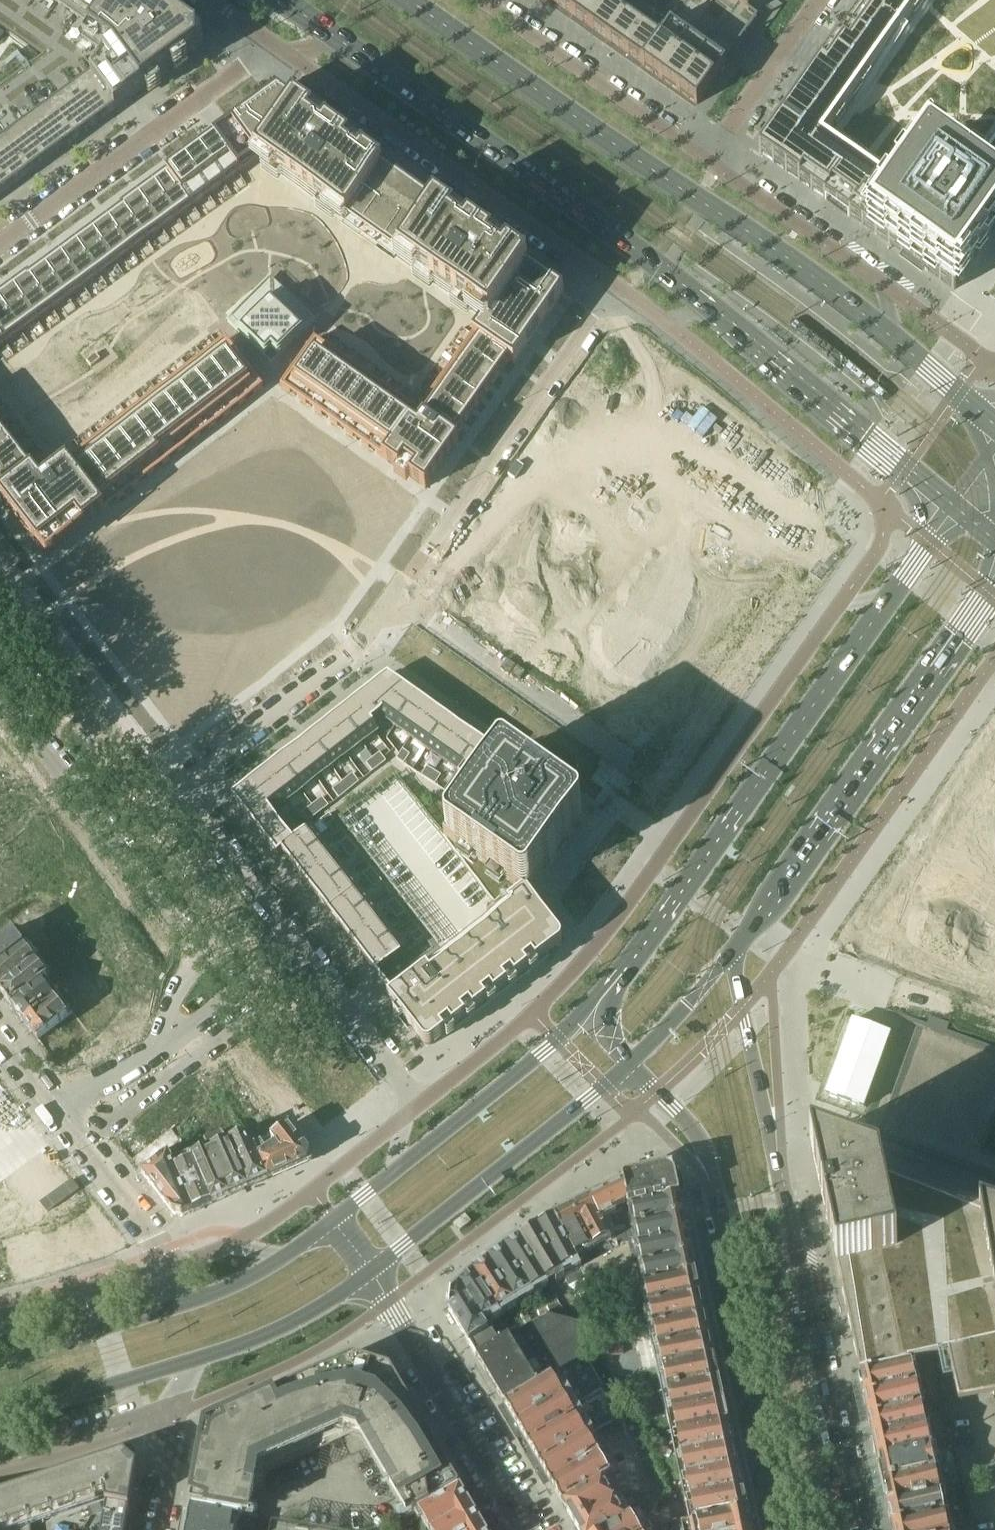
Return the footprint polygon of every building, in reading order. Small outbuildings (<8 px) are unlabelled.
[(10,35),(28,48),(34,53),(37,54),(38,58),(33,62),(0,86),(0,194),(112,113),(125,104),(138,94),(198,51),(197,35),(180,23),(160,9),(147,0),(0,0),(0,28),(10,35)] [(642,65),(641,66),(696,105),(757,19),(748,12),(748,11),(732,0),(550,0),(642,65)] [(748,11),(756,0),(732,0),(748,11)] [(758,153),(867,230),(954,291),(994,233),(994,0),(866,0),(758,153)] [(239,173),(186,249),(257,299),(254,302),(254,303),(229,322),(239,332),(238,333),(265,358),(271,351),(278,358),(302,332),(315,340),(281,388),(290,394),(291,393),(294,388),(303,394),(300,398),(298,400),(300,402),(305,405),(306,404),(310,399),(319,405),(316,409),(314,411),(314,412),(321,416),(322,415),(326,410),(334,416),(331,420),(330,422),(330,423),(337,427),(338,426),(341,421),(350,427),(347,431),(345,434),(346,434),(353,439),(353,438),(357,432),(366,438),(363,443),(361,445),(368,450),(369,449),(373,443),(381,450),(378,454),(377,456),(425,490),(458,442),(454,439),(510,361),(514,364),(563,294),(525,267),(524,268),(491,245),(490,246),(453,220),(452,221),(365,159),(366,158),(328,132),(329,131),(296,107),(297,106),(277,92),(268,98),(230,126),(213,138),(213,139),(213,140),(215,143),(217,142),(239,173)] [(213,140),(198,151),(200,154),(223,185),(237,174),(239,173),(217,142),(215,143),(213,140)] [(198,151),(183,162),(185,165),(207,196),(223,185),(200,154),(198,151)] [(183,162),(167,173),(169,176),(192,207),(207,196),(185,165),(183,162)] [(155,184),(153,186),(154,187),(176,219),(192,207),(169,176),(167,173),(166,174),(167,176),(166,176),(155,184)] [(139,196),(137,197),(138,199),(161,230),(176,219),(154,187),(153,186),(151,188),(139,196)] [(124,207),(122,209),(123,210),(145,241),(161,230),(138,199),(137,197),(135,199),(124,207)] [(121,211),(107,221),(130,252),(145,241),(123,210),(122,209),(120,210),(121,211)] [(107,221),(92,233),(114,264),(130,252),(107,221)] [(92,233),(76,244),(98,275),(114,264),(92,233)] [(76,244),(59,256),(82,287),(98,275),(76,244)] [(59,256),(44,267),(67,298),(82,287),(59,256)] [(29,276),(27,277),(28,278),(51,310),(67,298),(44,267),(30,277),(29,276)] [(14,287),(12,288),(13,290),(35,321),(51,310),(28,278),(27,277),(25,279),(14,287)] [(20,332),(35,321),(13,290),(12,288),(10,290),(0,297),(0,305),(20,332)] [(4,344),(20,332),(0,305),(0,337),(4,344)] [(0,498),(0,499),(45,557),(109,507),(104,501),(112,495),(116,500),(117,501),(124,496),(119,490),(128,483),(132,488),(132,489),(139,484),(134,478),(143,471),(147,476),(148,477),(154,473),(154,472),(150,466),(158,460),(162,465),(163,466),(169,461),(170,460),(165,454),(173,448),(177,453),(178,454),(185,449),(180,443),(188,436),(192,441),(193,442),(200,437),(195,431),(204,424),(208,429),(208,430),(215,425),(210,419),(219,413),(223,418),(223,419),(230,414),(230,413),(226,407),(234,401),(238,406),(239,407),(245,402),(241,396),(249,389),(253,394),(254,395),(262,389),(262,388),(225,341),(218,346),(66,464),(57,471),(48,460),(32,472),(33,473),(0,498)] [(95,354),(85,361),(90,367),(100,360),(95,354)] [(9,442),(0,430),(0,449),(9,442)] [(0,449),(0,473),(21,457),(9,442),(0,449)] [(0,473),(0,498),(33,473),(32,472),(21,457),(0,473)] [(360,698),(354,702),(371,724),(379,718),(379,717),(401,686),(398,684),(390,678),(387,676),(385,678),(377,684),(373,687),(363,695),(360,698)] [(401,686),(379,717),(379,718),(394,728),(417,697),(414,695),(404,688),(401,686)] [(417,697),(394,728),(410,739),(432,708),(429,706),(419,699),(417,697)] [(341,712),(338,715),(362,745),(376,734),(378,733),(371,724),(354,702),(352,704),(346,709),(341,712)] [(432,708),(410,739),(426,751),(448,719),(445,717),(435,710),(432,708)] [(331,720),(323,726),(347,757),(362,745),(338,715),(335,717),(331,720)] [(448,719),(426,751),(441,762),(464,730),(461,728),(451,721),(448,719)] [(310,736),(308,738),(331,769),(347,757),(323,726),(315,732),(310,736)] [(464,730),(441,762),(457,773),(480,741),(477,739),(467,732),(464,730)] [(300,744),(293,750),(316,780),(331,769),(308,738),(305,740),(300,744)] [(480,741),(457,773),(474,784),(496,753),(495,753),(492,750),(482,743),(480,741)] [(280,760),(277,762),(301,792),(316,780),(293,750),(285,756),(280,760)] [(398,756),(396,759),(403,764),(409,756),(402,750),(398,756)] [(379,753),(372,758),(379,767),(386,762),(383,759),(379,753)] [(362,802),(341,818),(430,933),(439,944),(447,954),(406,985),(392,996),(388,1000),(422,1045),(424,1046),(426,1047),(428,1047),(430,1047),(431,1046),(559,947),(560,945),(561,944),(561,942),(561,940),(560,938),(527,895),(547,868),(544,866),(551,856),(553,858),(563,845),(580,820),(581,819),(581,817),(581,815),(580,813),(579,811),(528,775),(524,781),(515,774),(519,769),(502,757),(462,815),(444,839),(443,841),(397,781),(395,778),(394,777),(367,799),(362,802)] [(372,758),(365,764),(372,772),(379,767),(372,758)] [(270,768),(262,773),(286,804),(301,792),(277,762),(275,764),(270,768)] [(427,768),(420,777),(427,782),(434,773),(427,768)] [(250,783),(247,785),(270,815),(271,816),(272,815),(286,804),(262,773),(254,779),(250,783)] [(434,773),(427,782),(434,786),(441,778),(434,773)] [(352,774),(345,779),(352,788),(359,783),(352,774)] [(342,782),(338,785),(345,793),(352,788),(345,779),(342,782)] [(235,795),(231,798),(254,827),(270,815),(247,785),(245,787),(235,795)] [(338,785),(332,790),(338,798),(345,793),(338,785)] [(459,790),(452,799),(460,804),(466,795),(459,790)] [(322,798),(315,803),(321,812),(328,806),(322,798)] [(312,806),(308,808),(315,817),(321,812),(315,803),(312,806)] [(308,808),(301,814),(308,822),(315,817),(308,808)] [(329,814),(320,821),(325,827),(334,821),(329,814)] [(270,815),(254,827),(277,857),(282,853),(281,852),(293,843),(292,842),(272,815),(271,816),(270,815)] [(293,843),(281,852),(282,853),(292,867),(323,843),(311,828),(307,831),(301,835),(293,842),(292,842),(293,843)] [(296,828),(287,835),(293,842),(301,835),(296,828)] [(348,838),(339,845),(344,852),(353,845),(348,838)] [(323,843),(292,867),(304,883),(335,859),(323,843)] [(353,845),(344,852),(350,859),(358,852),(353,845)] [(335,859),(304,883),(316,898),(347,874),(335,859)] [(371,869),(362,875),(368,882),(376,875),(371,869)] [(347,874),(316,898),(328,913),(358,889),(347,874)] [(376,875),(368,882),(373,889),(382,882),(376,875)] [(358,889),(328,913),(340,928),(370,904),(358,889)] [(395,899),(386,906),(391,912),(400,906),(395,899)] [(370,904),(340,928),(351,943),(382,920),(370,904)] [(400,906),(391,912),(396,919),(405,913),(400,906)] [(382,920),(351,943),(363,959),(394,935),(382,920)] [(419,930),(410,937),(416,944),(424,937),(419,930)] [(0,943),(0,966),(24,947),(13,933),(0,943)] [(394,935),(363,959),(376,975),(389,964),(406,951),(394,935)] [(0,966),(0,990),(36,962),(24,947),(0,966)] [(0,990),(0,993),(11,1007),(40,984),(48,978),(36,962),(0,990)] [(53,1000),(40,984),(11,1007),(23,1023),(53,1000)] [(53,1000),(23,1023),(36,1040),(66,1017),(53,1000)] [(968,1037),(970,1031),(929,1016),(926,1023),(908,1017),(885,1009),(884,1014),(897,1018),(859,1124),(846,1120),(844,1125),(886,1139),(887,1135),(994,1179),(994,1048),(968,1037)] [(310,1155),(288,1126),(255,1149),(268,1180),(307,1162),(310,1155)] [(240,1131),(223,1139),(222,1139),(225,1142),(246,1189),(268,1180),(255,1149),(254,1149),(243,1136),(240,1131)] [(201,1142),(207,1150),(228,1197),(246,1189),(225,1142),(222,1139),(223,1139),(218,1134),(201,1142)] [(810,1144),(829,1232),(859,1376),(915,1364),(914,1360),(948,1354),(957,1402),(994,1396),(994,1211),(810,1144)] [(228,1197),(207,1150),(196,1155),(194,1150),(187,1153),(191,1161),(210,1205),(228,1197)] [(192,1213),(171,1166),(167,1156),(142,1175),(174,1216),(182,1218),(192,1213)] [(179,1162),(171,1166),(192,1213),(210,1205),(191,1161),(180,1166),(179,1162)] [(622,1181),(623,1184),(627,1210),(679,1199),(674,1173),(673,1173),(672,1168),(667,1170),(667,1169),(625,1178),(622,1181)] [(631,1229),(627,1210),(623,1184),(588,1201),(614,1252),(635,1248),(631,1229)] [(679,1199),(627,1210),(631,1229),(683,1218),(679,1199)] [(614,1252),(588,1201),(553,1218),(580,1271),(614,1252)] [(464,1215),(453,1224),(459,1231),(470,1222),(464,1215)] [(580,1271),(553,1218),(536,1227),(565,1279),(580,1271)] [(687,1237),(683,1218),(631,1229),(635,1248),(687,1237)] [(565,1279),(536,1227),(519,1237),(545,1281),(552,1277),(556,1284),(564,1279),(565,1279)] [(545,1281),(519,1237),(503,1247),(530,1291),(537,1286),(540,1291),(548,1287),(545,1281)] [(695,1274),(687,1237),(635,1248),(614,1252),(580,1271),(565,1279),(564,1279),(568,1287),(584,1279),(593,1296),(637,1287),(695,1274)] [(533,1297),(530,1291),(503,1247),(487,1259),(514,1303),(525,1296),(528,1300),(533,1297)] [(514,1303),(487,1259),(472,1272),(501,1318),(508,1313),(505,1308),(514,1303)] [(501,1318),(472,1272),(458,1286),(450,1294),(448,1310),(476,1358),(501,1344),(490,1326),(502,1319),(501,1318)] [(695,1274),(637,1287),(642,1308),(700,1295),(695,1274)] [(700,1295),(642,1308),(646,1329),(704,1317),(700,1295)] [(551,1378),(595,1352),(596,1351),(587,1325),(546,1315),(516,1335),(501,1344),(476,1358),(504,1406),(551,1378)] [(704,1317),(646,1329),(651,1351),(709,1338),(704,1317)] [(709,1338),(651,1351),(656,1372),(714,1360),(709,1338)] [(516,1426),(607,1373),(595,1352),(551,1378),(504,1406),(516,1426)] [(204,1425),(195,1478),(189,1507),(237,1516),(243,1517),(243,1514),(248,1488),(263,1490),(266,1473),(341,1439),(335,1425),(337,1425),(338,1420),(366,1429),(364,1434),(412,1515),(417,1512),(459,1487),(451,1475),(450,1476),(448,1472),(449,1471),(436,1449),(435,1450),(433,1446),(434,1446),(421,1423),(420,1424),(418,1420),(419,1420),(406,1398),(405,1398),(403,1394),(404,1394),(389,1369),(353,1358),(327,1370),(328,1371),(324,1372),(323,1371),(300,1382),(300,1383),(297,1385),(296,1384),(273,1394),(273,1396),(269,1397),(269,1396),(245,1407),(246,1408),(242,1410),(241,1409),(204,1425)] [(714,1360),(656,1372),(660,1394),(718,1381),(714,1360)] [(915,1364),(859,1376),(864,1397),(919,1385),(915,1364)] [(581,1415),(618,1394),(607,1373),(516,1426),(528,1446),(581,1415)] [(718,1381),(660,1394),(665,1415),(723,1403),(718,1381)] [(919,1385),(864,1397),(869,1419),(924,1407),(919,1385)] [(539,1465),(592,1434),(628,1412),(618,1394),(581,1415),(528,1446),(539,1465)] [(723,1403),(665,1415),(669,1436),(727,1424),(723,1403)] [(924,1407),(869,1419),(873,1440),(929,1428),(924,1407)] [(727,1424),(669,1436),(674,1458),(732,1445),(727,1424)] [(929,1428),(873,1440),(878,1462),(933,1450),(929,1428)] [(550,1485),(604,1454),(592,1434),(539,1465),(550,1485)] [(732,1445),(674,1458),(678,1479),(736,1467),(732,1445)] [(933,1450),(878,1462),(883,1484),(938,1472),(933,1450)] [(30,1523),(105,1498),(105,1502),(101,1504),(129,1509),(138,1458),(133,1453),(0,1497),(0,1529),(30,1529),(30,1523)] [(604,1454),(550,1485),(562,1505),(610,1477),(616,1474),(604,1454)] [(736,1467),(678,1479),(683,1501),(741,1489),(736,1467)] [(938,1472),(883,1484),(887,1505),(943,1493),(938,1472)] [(610,1477),(562,1505),(574,1525),(621,1497),(610,1477)] [(470,1507),(459,1487),(417,1512),(428,1529),(430,1529),(470,1507)] [(741,1489),(683,1501),(687,1522),(746,1509),(741,1489)] [(644,1491),(634,1497),(639,1507),(649,1501),(644,1491)] [(943,1493),(887,1505),(892,1526),(947,1514),(943,1493)] [(632,1516),(621,1497),(574,1525),(577,1529),(607,1529),(632,1516)] [(99,1505),(88,1509),(90,1517),(102,1513),(99,1505)] [(125,1527),(126,1521),(128,1514),(129,1509),(106,1505),(101,1529),(125,1529),(125,1527)] [(237,1516),(189,1507),(185,1529),(235,1529),(237,1516)] [(482,1527),(470,1507),(430,1529),(478,1529),(482,1527)] [(655,1526),(656,1526),(647,1508),(632,1516),(607,1529),(649,1529),(655,1526)] [(746,1510),(746,1509),(687,1522),(680,1524),(671,1526),(672,1529),(750,1529),(746,1510)] [(892,1526),(893,1529),(951,1529),(947,1514),(892,1526)]
